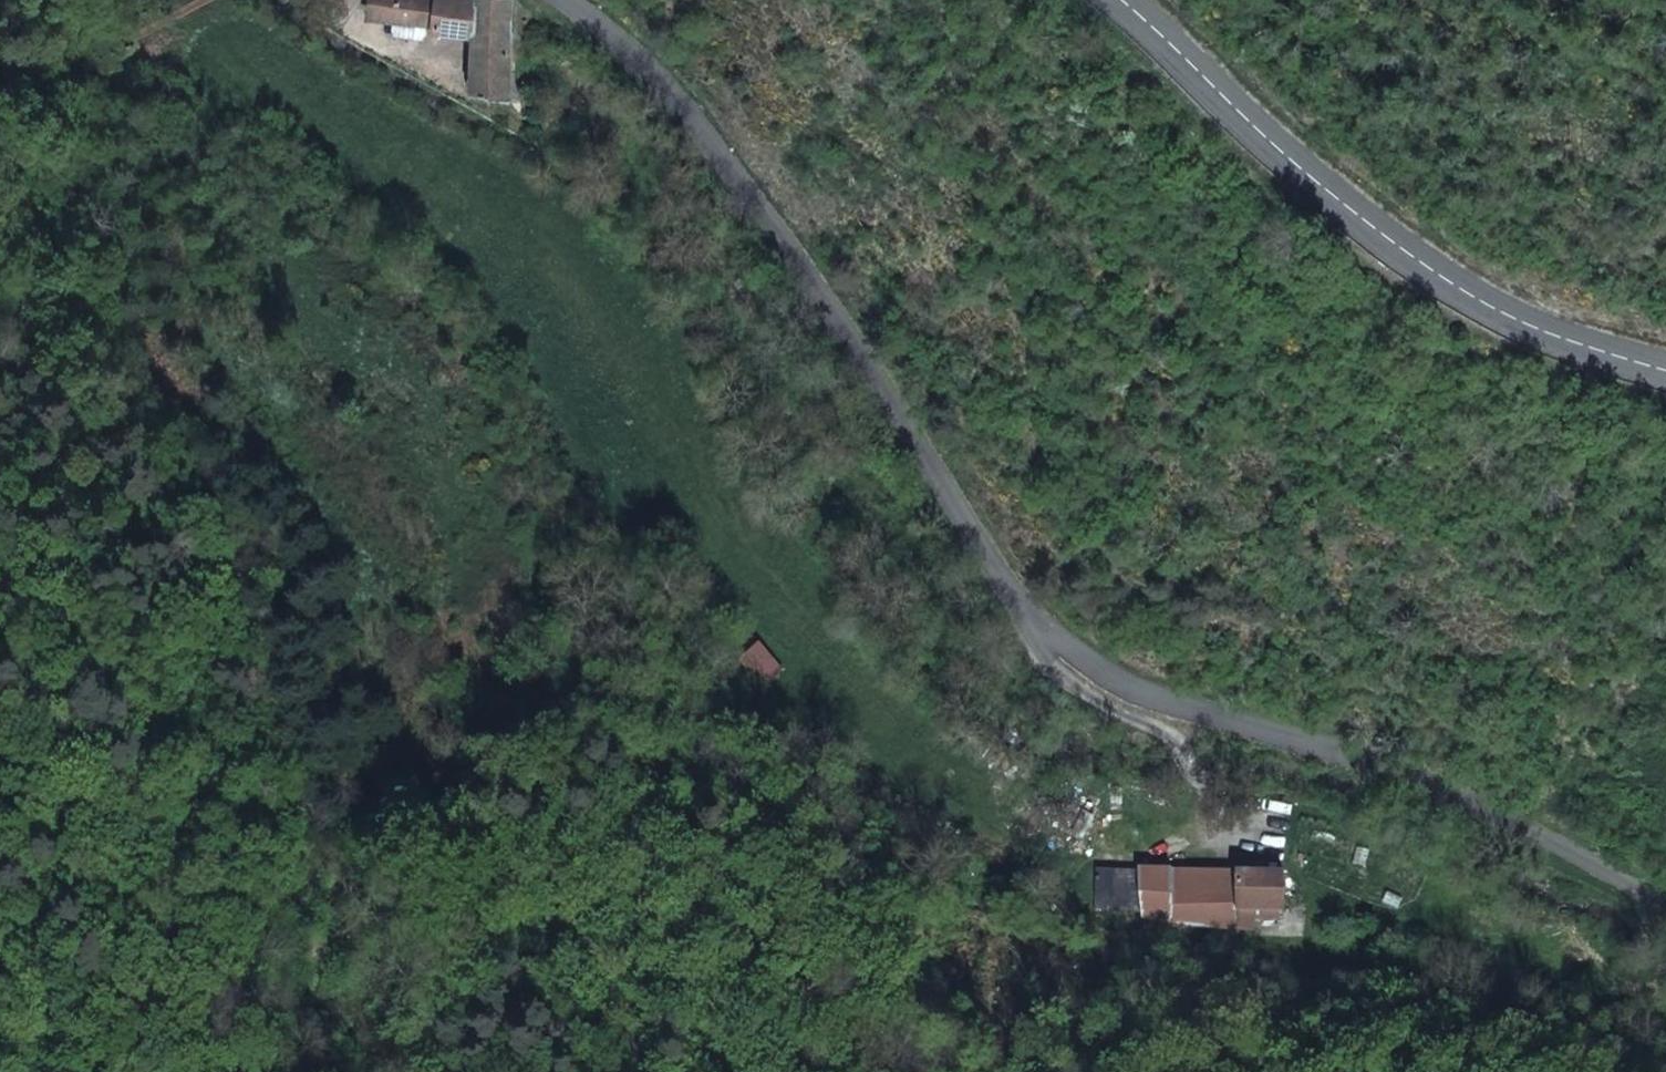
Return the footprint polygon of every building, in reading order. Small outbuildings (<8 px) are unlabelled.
[(513,0),(475,1),(470,0),(439,0),(438,1),(432,0),(371,0),(368,17),(472,41),(473,102),(514,102),(513,0)] [(1119,875),(1119,908),(1141,908),(1141,920),(1254,922),(1256,901),(1287,901),(1287,879),(1119,875)]
